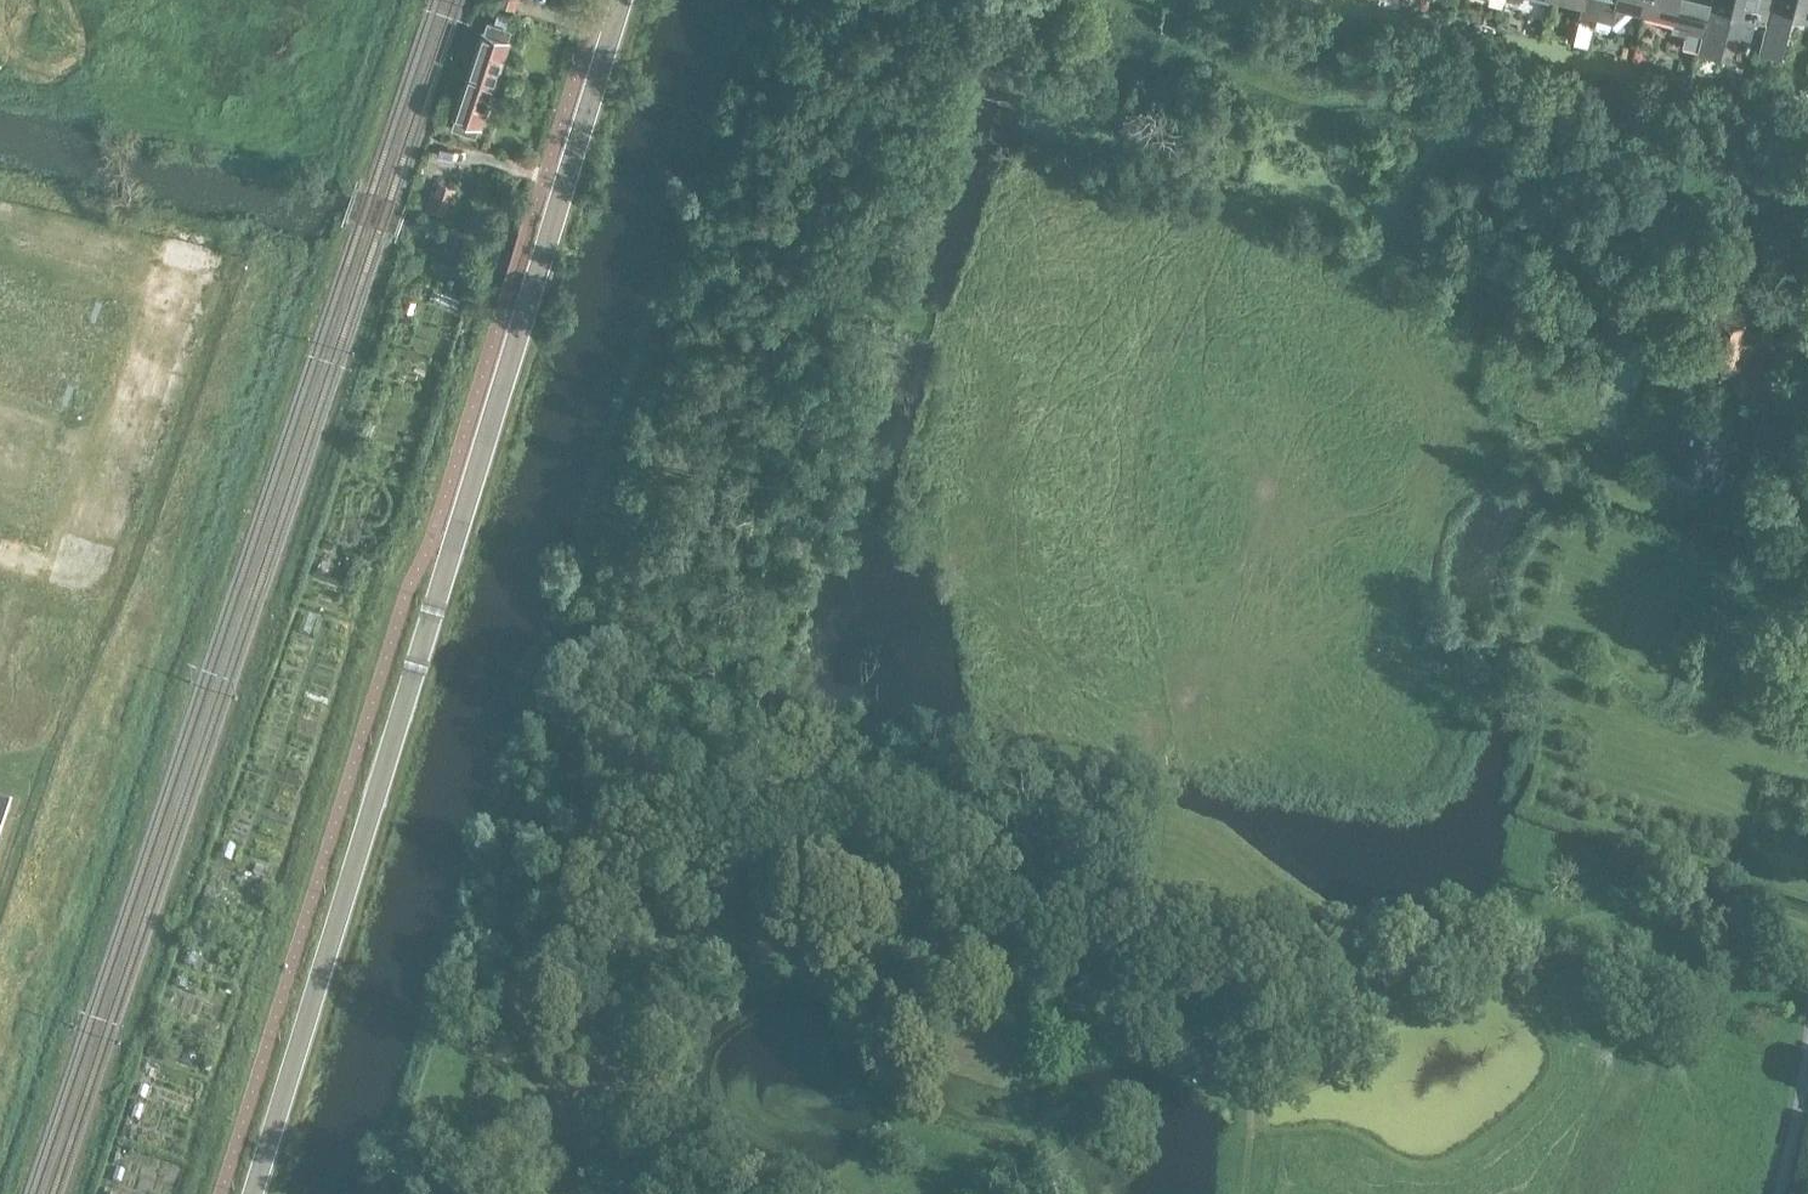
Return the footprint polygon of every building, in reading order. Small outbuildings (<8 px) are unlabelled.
[(1582,2),(1578,16),(1593,19),(1597,0),(1573,0),(1582,2)] [(1593,19),(1609,23),(1628,4),(1643,8),(1645,0),(1597,0),(1593,19)] [(1643,8),(1674,16),(1671,30),(1685,34),(1683,44),(1698,47),(1701,37),(1709,0),(1645,0),(1643,8)] [(1697,49),(1720,55),(1727,29),(1751,35),(1755,19),(1765,21),(1767,22),(1773,0),(1709,0),(1701,37),(1698,47),(1697,49)] [(1765,21),(1758,50),(1782,55),(1792,12),(1807,16),(1807,0),(1773,0),(1767,22),(1765,21)] [(482,28),(467,71),(496,81),(513,30),(489,23),(487,30),(482,28)] [(456,116),(454,122),(480,131),(496,81),(467,71),(453,115),(456,116)] [(454,184),(440,179),(431,207),(445,212),(454,184)] [(10,805),(0,801),(0,835),(10,805)]
